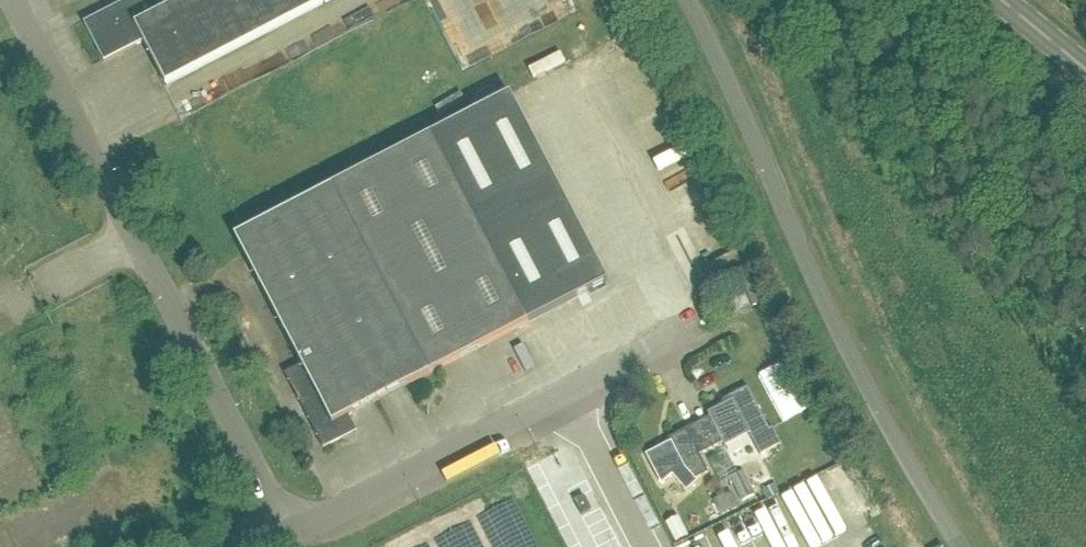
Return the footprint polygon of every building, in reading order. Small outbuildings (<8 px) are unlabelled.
[(83,25),(104,65),(143,44),(166,88),(323,6),(334,0),(132,0),(83,25)] [(510,96),(431,137),(233,240),(300,370),(283,379),(321,451),(354,434),(346,419),(528,324),(607,283),(510,96)] [(714,289),(718,309),(742,304),(738,284),(714,289)] [(705,417),(714,433),(704,438),(711,450),(722,444),(724,448),(747,436),(758,457),(778,447),(770,432),(768,433),(745,390),(727,400),(730,404),(705,417)] [(708,474),(699,456),(711,450),(704,438),(697,424),(683,431),(682,430),(665,439),(667,443),(643,456),(657,483),(657,482),(660,486),(669,476),(685,490),(692,483),(692,482),(708,474)] [(742,473),(730,479),(742,502),(754,496),(742,473)] [(590,511),(583,497),(574,501),(581,516),(590,511)] [(677,518),(665,524),(675,544),(687,538),(677,518)]
